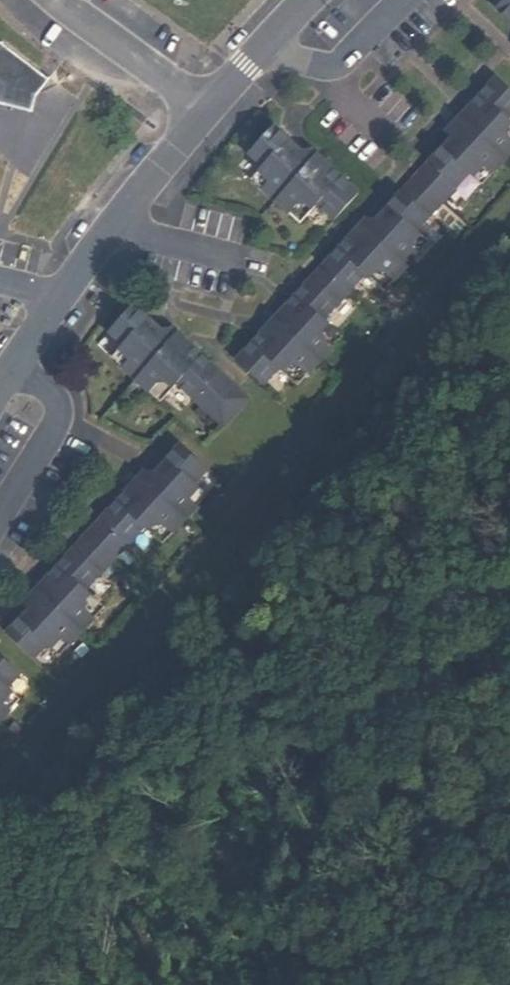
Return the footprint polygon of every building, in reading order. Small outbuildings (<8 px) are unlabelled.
[(499,6),(509,16),(509,0),(505,0),(499,6)] [(36,106),(39,93),(49,78),(45,75),(1,41),(0,40),(0,100),(36,106)] [(506,159),(509,155),(509,118),(509,117),(509,87),(498,76),(472,104),(484,115),(471,129),(506,159)] [(454,135),(460,141),(471,129),(484,115),(472,104),(448,130),(453,136),(454,135)] [(336,217),(360,191),(332,165),(321,176),(295,153),(300,147),(275,124),(251,150),(265,163),(253,176),(302,221),(319,202),(336,217)] [(415,177),(442,202),(470,172),(483,184),(506,159),(471,129),(460,141),(454,135),(453,136),(415,177)] [(321,176),(332,165),(313,147),(307,153),(304,151),(300,147),(295,153),(321,176)] [(371,236),(407,266),(430,241),(417,229),(442,202),(415,177),(380,216),(385,221),(379,227),(371,236)] [(368,217),(350,236),(362,247),(371,236),(379,227),(385,221),(380,216),(374,222),(368,217)] [(320,268),(348,292),(366,272),(385,290),(407,266),(371,236),(362,247),(350,236),(320,268)] [(285,329),(319,361),(343,335),(324,318),(348,292),(320,268),(287,304),(299,315),(285,329)] [(113,355),(161,400),(179,382),(225,424),(250,397),(193,344),(182,356),(156,332),(161,327),(161,326),(136,303),(111,330),(124,343),(113,355)] [(287,304),(263,330),(275,341),(285,329),(299,315),(287,304)] [(161,327),(156,332),(182,356),(193,344),(174,327),(168,333),(161,327)] [(319,361),(285,329),(275,341),(263,330),(237,358),(264,383),(279,367),(298,384),(319,361)] [(151,487),(185,518),(207,494),(195,482),(208,468),(181,443),(157,469),(157,470),(163,474),(151,487)] [(145,470),(127,489),(139,500),(151,487),(163,474),(157,470),(151,476),(145,470)] [(185,518),(151,487),(139,500),(127,489),(125,492),(90,530),(88,532),(115,556),(144,525),(163,542),(185,518)] [(49,597),(82,630),(105,604),(86,587),(115,556),(88,532),(86,534),(49,574),(60,585),(49,597)] [(31,605),(37,611),(49,597),(60,585),(49,574),(24,601),(30,606),(31,605)] [(82,630),(49,597),(37,611),(31,605),(30,606),(7,631),(34,656),(47,642),(58,653),(59,654),(82,630)] [(20,696),(7,685),(20,671),(0,653),(0,718),(20,696)]
